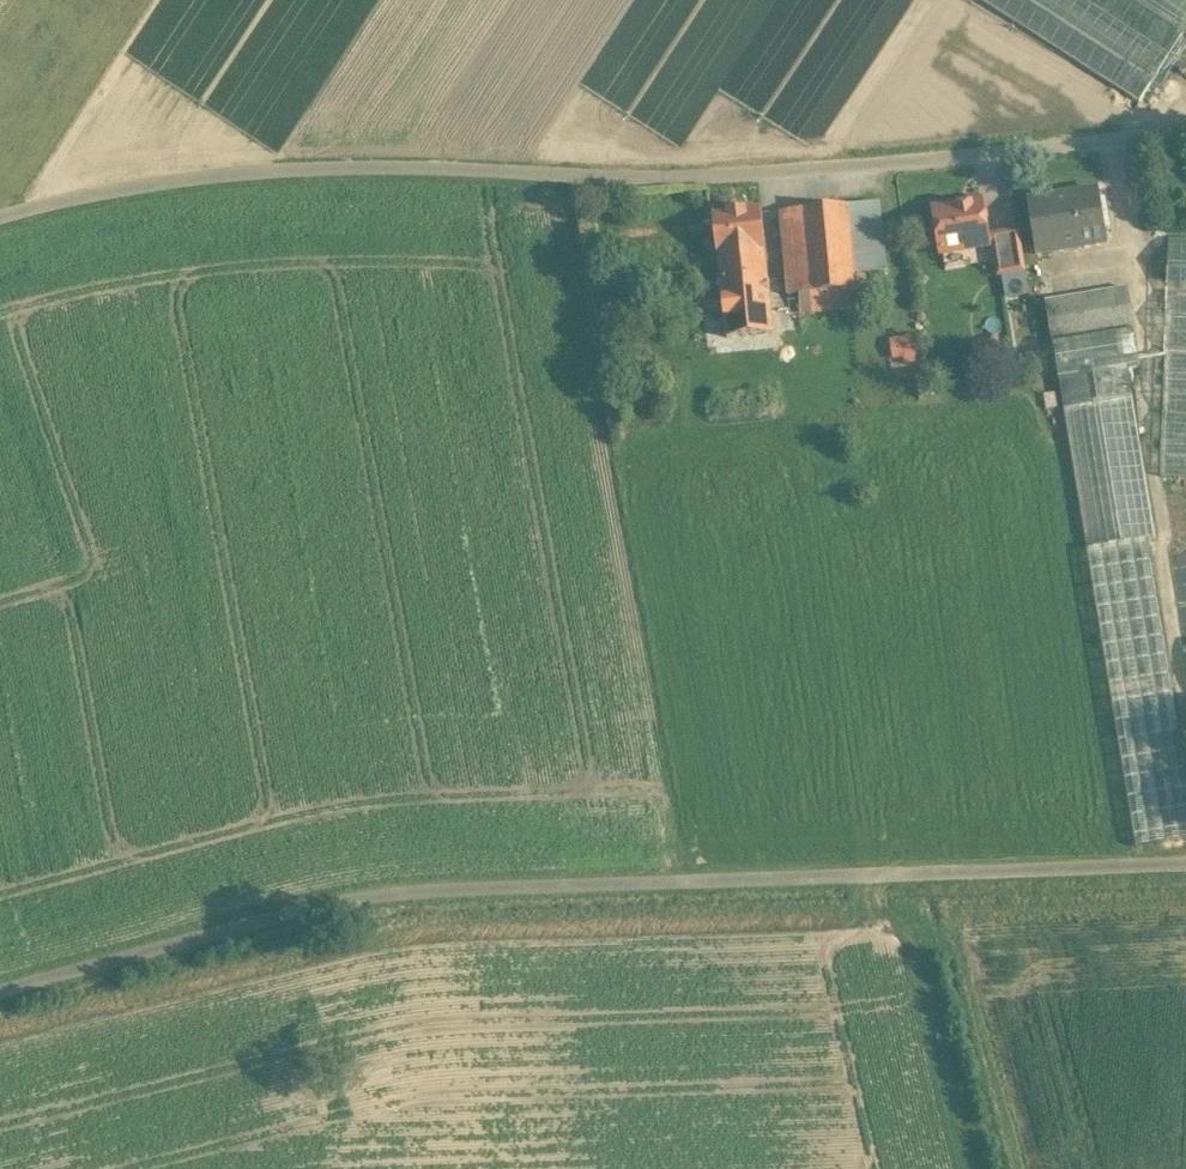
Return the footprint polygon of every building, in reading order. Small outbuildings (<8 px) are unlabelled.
[(1169,56),(1185,29),(1185,0),(1082,0),(1169,56)] [(1074,202),(1032,209),(1031,203),(1029,203),(1037,253),(1106,241),(1098,194),(1073,198),(1074,202)] [(880,203),(847,207),(854,276),(887,272),(880,203)] [(981,204),(935,212),(938,234),(934,239),(935,246),(941,250),(941,253),(988,246),(985,227),(988,222),(987,216),(983,213),(981,204)] [(847,207),(802,211),(805,239),(809,275),(811,296),(856,291),(854,276),(847,207)] [(761,210),(714,216),(719,258),(765,253),(761,210)] [(802,211),(781,213),(783,241),(805,239),(802,211)] [(1017,233),(992,237),(999,277),(1024,272),(1017,233)] [(805,239),(783,241),(787,277),(809,275),(805,239)] [(1169,239),(1160,478),(1185,479),(1185,239),(1169,239)] [(765,253),(719,258),(727,339),(772,335),(765,253)] [(809,275),(787,277),(789,298),(800,297),(811,296),(809,275)] [(1128,289),(1106,293),(1113,333),(1134,330),(1135,330),(1128,289)] [(811,296),(800,297),(802,316),(857,310),(856,291),(811,296)] [(1106,293),(1045,303),(1052,343),(1053,343),(1113,333),(1106,293)] [(1053,343),(1059,380),(1063,409),(1063,410),(1135,849),(1185,841),(1185,774),(1148,541),(1156,539),(1133,398),(1132,398),(1128,369),(1140,367),(1134,330),(1113,333),(1053,343)] [(889,336),(892,365),(918,362),(915,333),(889,336)]
